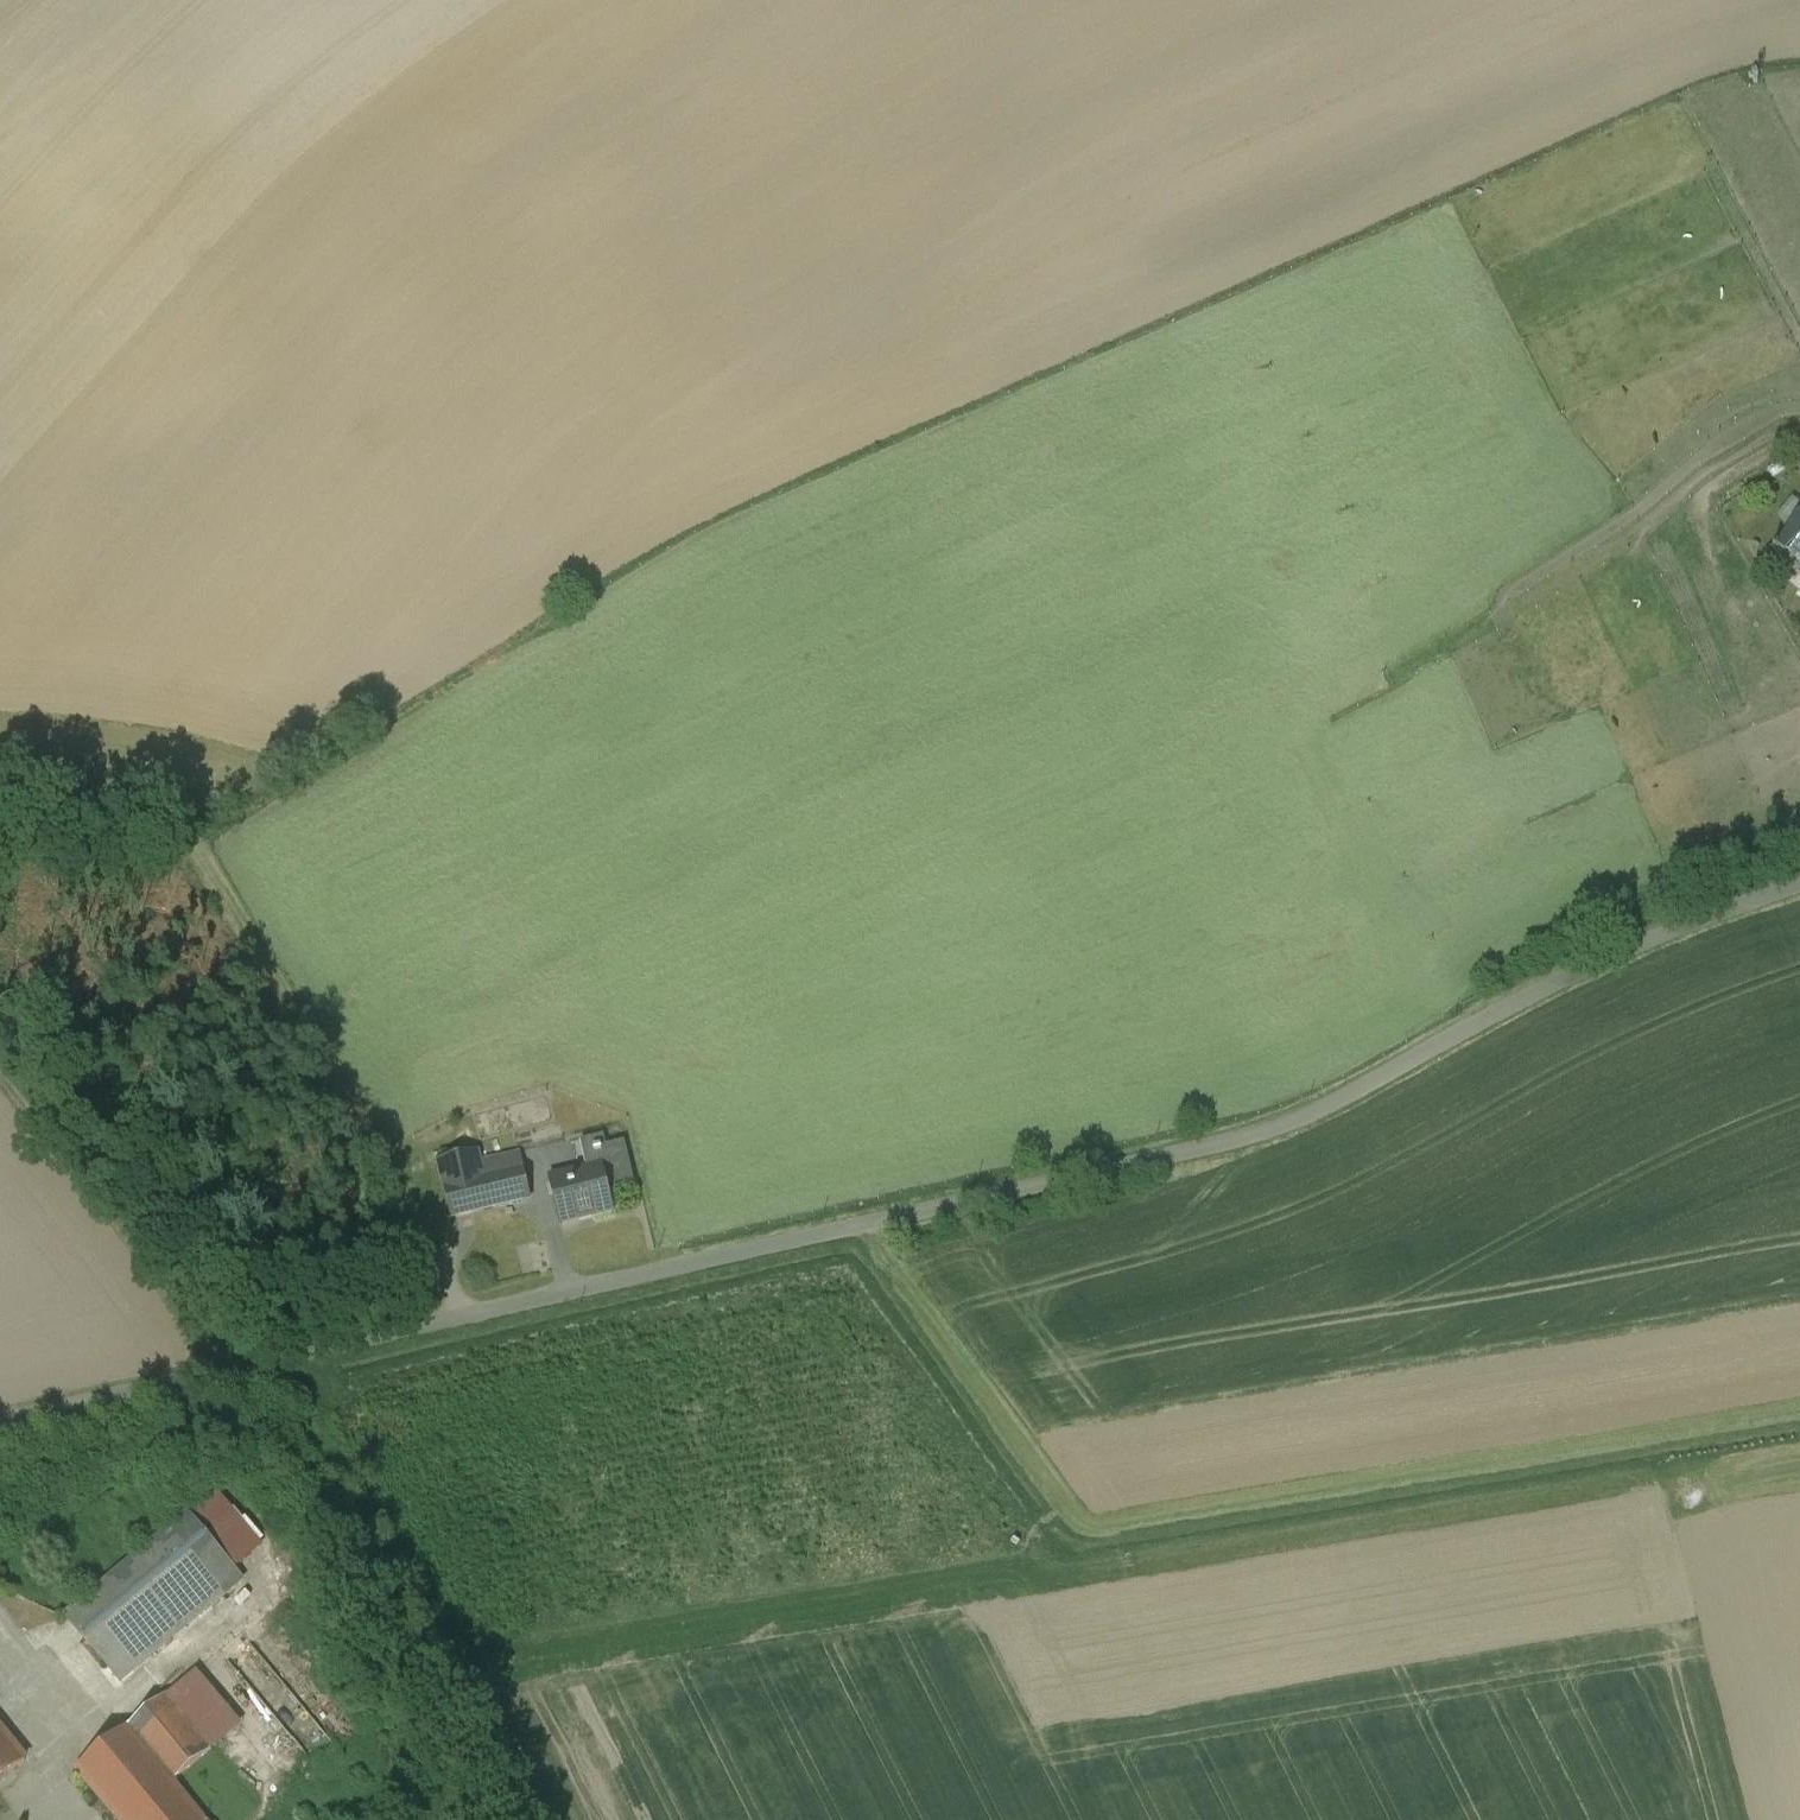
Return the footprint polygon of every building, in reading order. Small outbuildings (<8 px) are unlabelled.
[(1786,541),(1783,538),(1768,556),(1793,578),(1799,570),(1799,524),(1786,541)] [(584,1169),(583,1169),(583,1170),(552,1178),(552,1176),(550,1177),(562,1224),(563,1223),(563,1220),(592,1213),(593,1215),(613,1210),(613,1211),(615,1211),(609,1189),(634,1183),(624,1143),(602,1148),(602,1146),(595,1148),(596,1153),(599,1152),(602,1166),(585,1170),(584,1169)] [(476,1154),(441,1161),(453,1218),(488,1210),(482,1180),(476,1154)] [(522,1156),(495,1162),(498,1177),(482,1180),(488,1210),(531,1201),(522,1156)] [(171,1531),(67,1618),(121,1681),(224,1595),(171,1531)] [(337,1751),(265,1654),(248,1667),(286,1718),(283,1721),(316,1766),(337,1751)] [(78,1771),(119,1819),(204,1819),(173,1783),(213,1750),(167,1696),(78,1771)] [(26,1761),(0,1729),(0,1782),(26,1761)]
